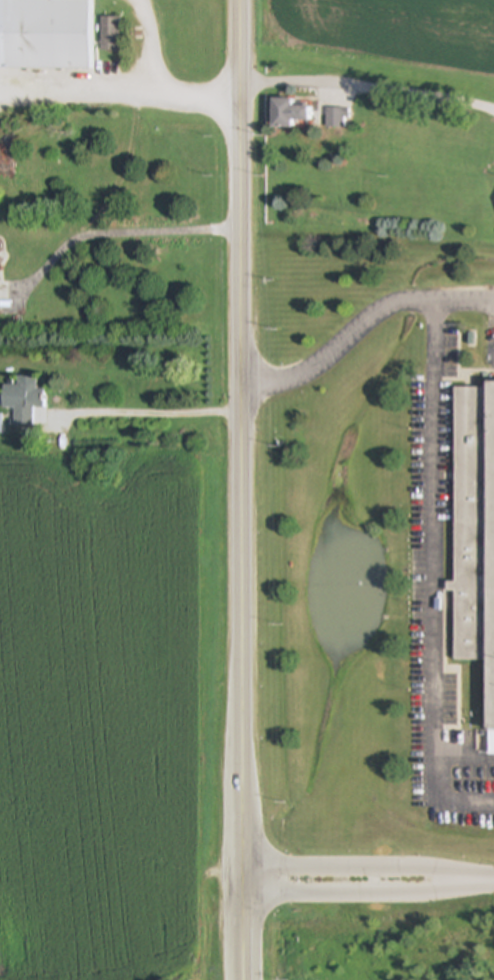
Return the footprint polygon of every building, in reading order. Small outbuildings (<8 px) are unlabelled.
[(90,69),(90,0),(0,0),(0,69),(90,69)] [(119,18),(101,18),(101,51),(119,51),(119,18)] [(291,99),(271,99),(271,127),(307,127),(307,107),(291,107),(291,99)] [(325,128),(347,128),(347,109),(325,109),(325,128)] [(1,385),(1,408),(15,408),(14,430),(31,430),(32,408),(43,408),(43,390),(36,389),(36,377),(17,377),(16,386),(1,385)] [(484,382),(484,388),(454,388),(454,583),(447,583),(447,592),(454,592),(454,661),(484,661),(484,690),(463,690),(463,731),(488,731),(488,756),(493,756),(493,382),(484,382)]
